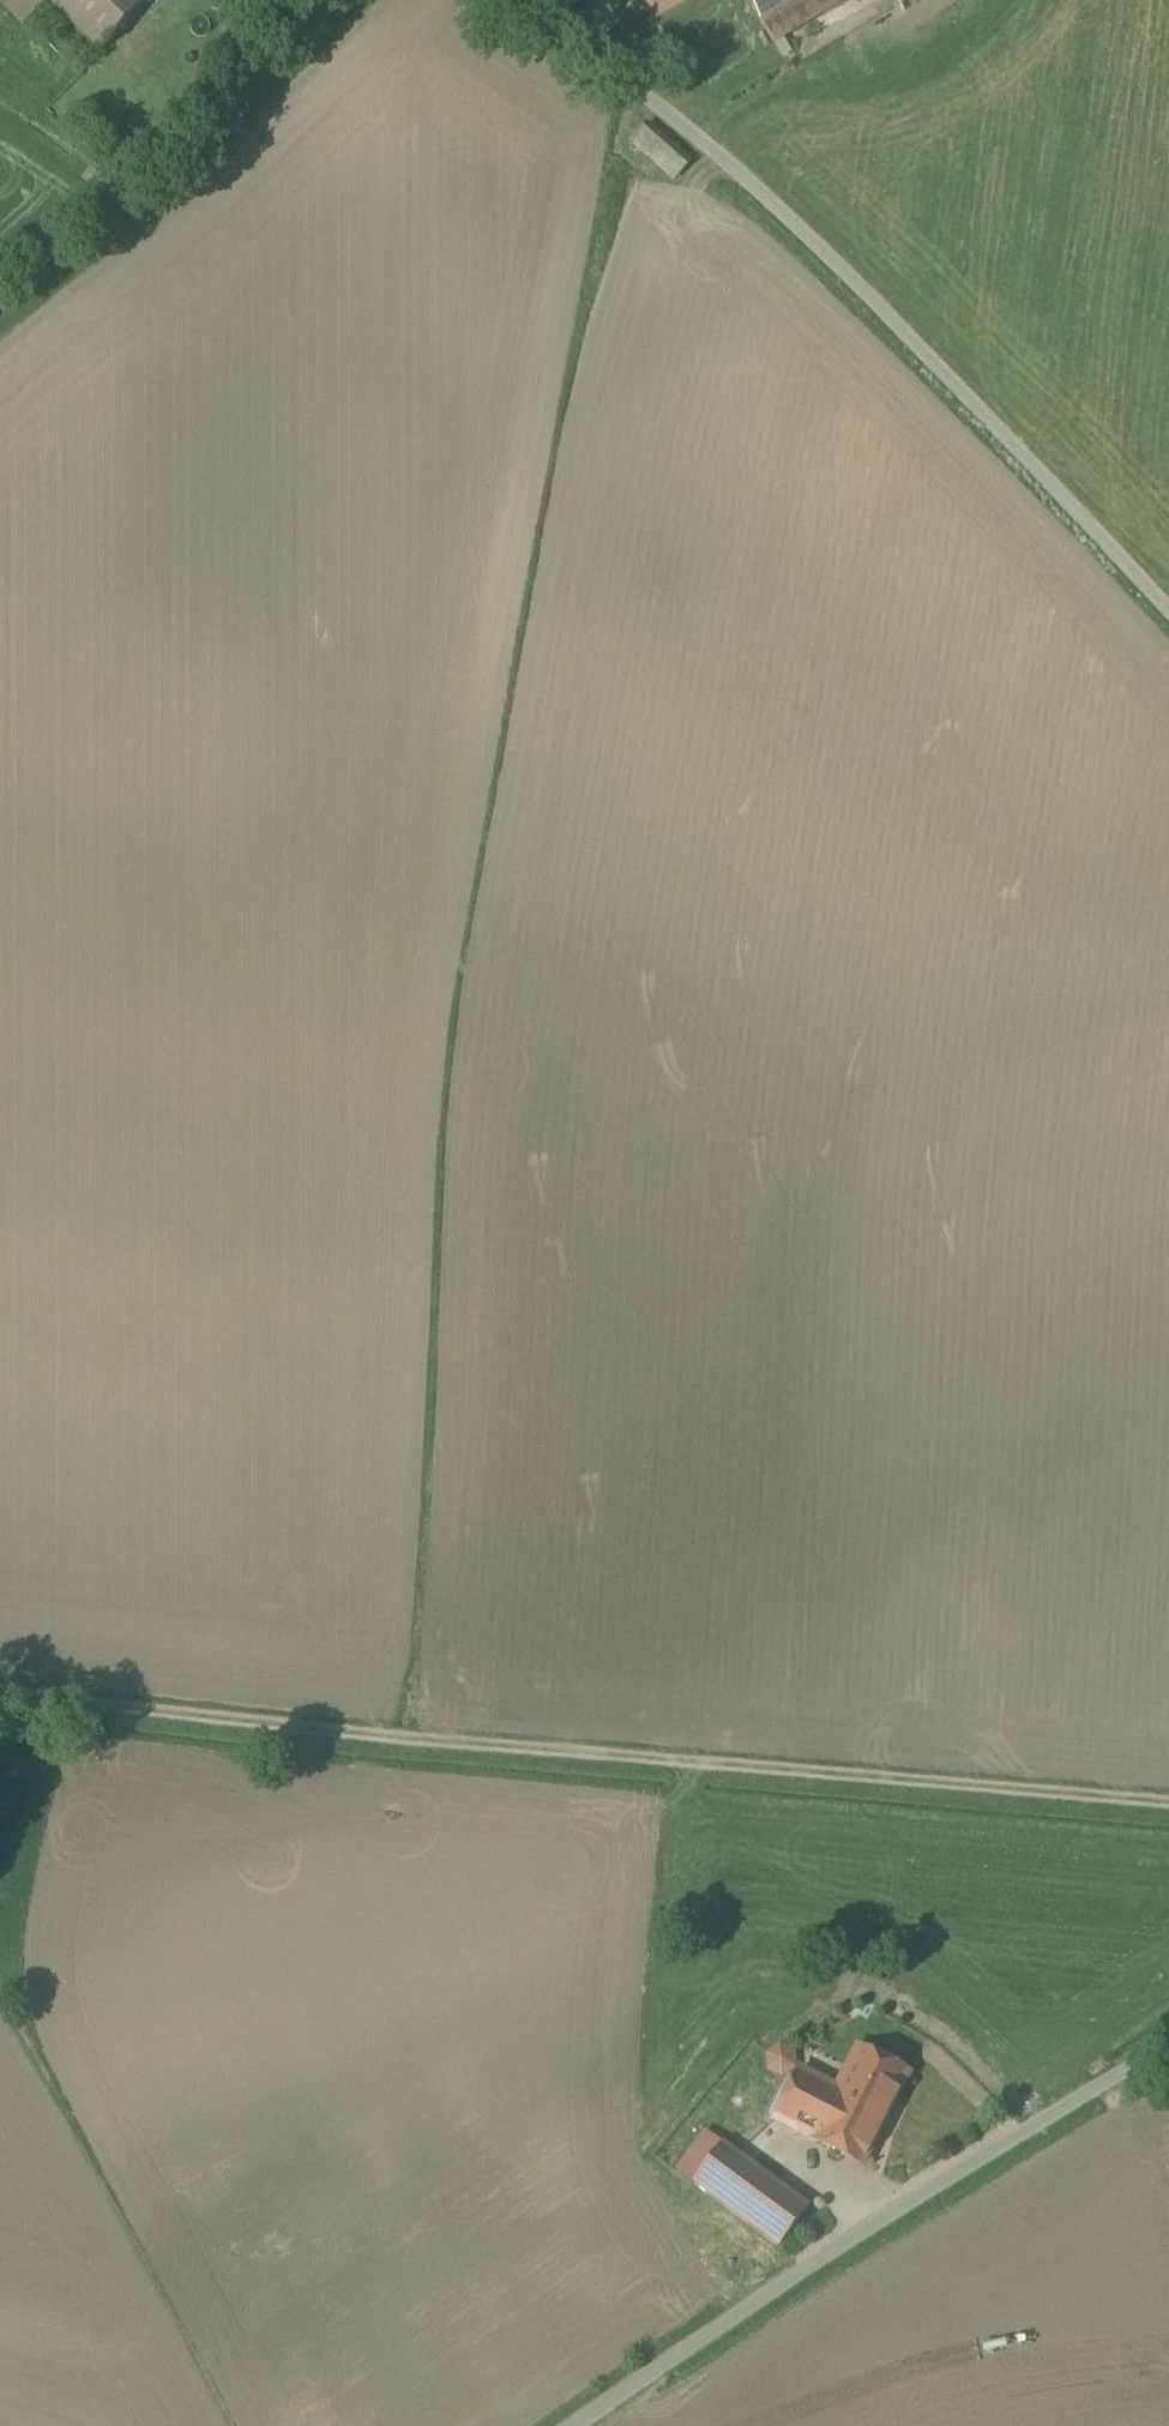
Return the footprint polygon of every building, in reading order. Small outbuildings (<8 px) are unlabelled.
[(22,31),(46,9),(97,60),(152,4),(148,0),(0,0),(0,8),(22,31)] [(642,14),(667,0),(634,0),(642,14)] [(771,50),(852,0),(744,0),(771,50)] [(628,143),(673,182),(691,162),(646,123),(628,143)] [(782,2077),(798,2052),(778,2040),(763,2065),(782,2077)] [(795,2061),(767,2121),(865,2174),(916,2074),(855,2045),(836,2079),(795,2061)] [(814,2203),(705,2128),(674,2172),(778,2253),(814,2203)]
